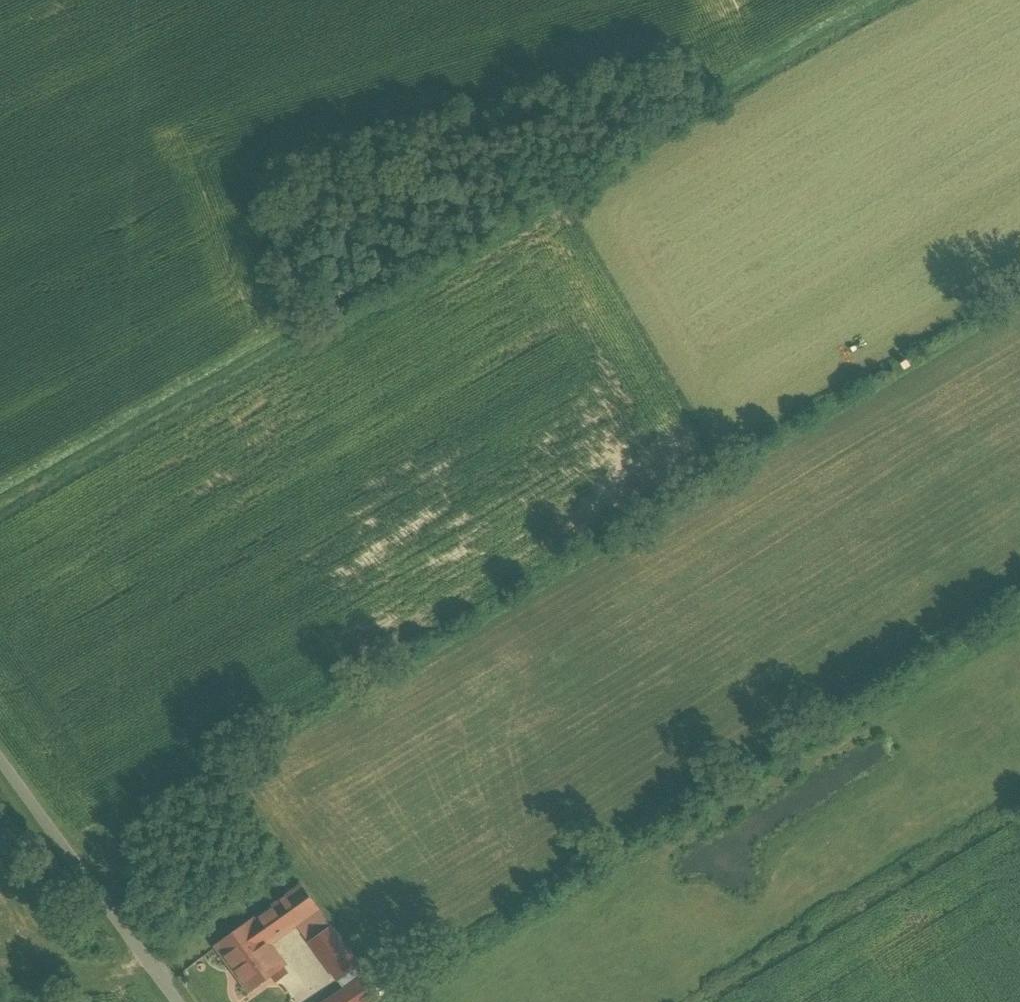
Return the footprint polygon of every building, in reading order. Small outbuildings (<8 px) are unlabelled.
[(252,921),(217,946),(249,990),(284,965),(269,944),(319,908),(302,886),(267,911),(253,922),(252,921)] [(359,966),(330,927),(310,941),(338,980),(359,966)] [(359,966),(338,980),(345,990),(366,976),(359,966)] [(326,1001),(371,1001),(380,996),(367,976),(366,976),(345,990),(326,1001)]
